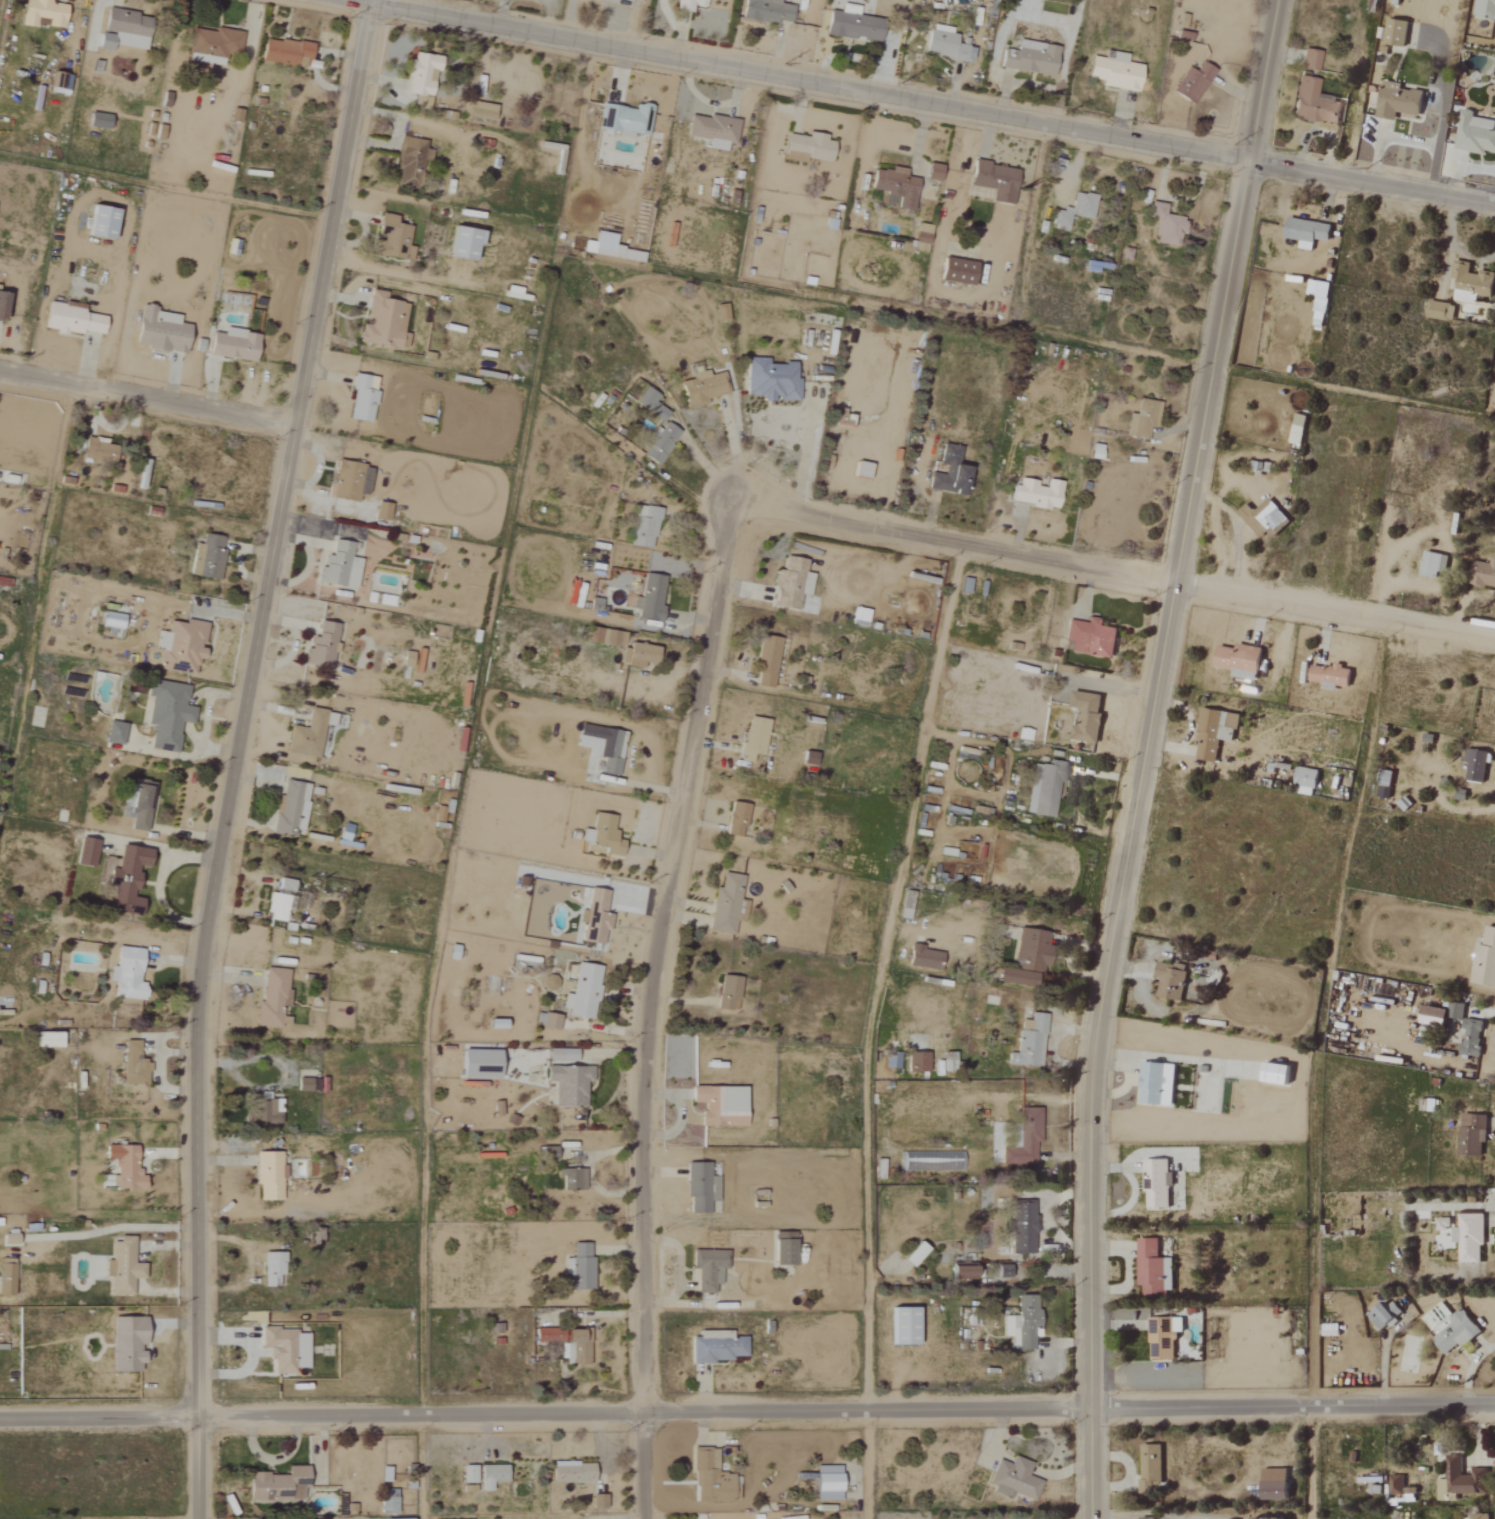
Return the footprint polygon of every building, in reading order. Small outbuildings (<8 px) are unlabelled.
[(33,27),(34,17),(47,19),(46,26),(61,28),(65,3),(43,0),(23,0),(19,25),(33,27)] [(691,7),(705,8),(706,0),(676,0),(675,11),(691,12),(691,7)] [(776,25),(777,21),(790,23),(792,6),(778,4),(779,0),(744,0),(741,20),(776,25)] [(1473,16),(1494,19),(1494,0),(1475,0),(1473,16)] [(858,7),(840,5),(839,13),(827,11),(824,36),(878,43),(881,19),(857,16),(858,7)] [(145,49),(148,14),(104,9),(101,32),(98,32),(96,49),(110,50),(111,45),(145,49)] [(1383,45),(1405,46),(1406,21),(1384,20),(1383,45)] [(925,55),(970,62),(972,48),(963,46),(964,37),(950,35),(952,28),(930,25),(925,55)] [(238,55),(241,31),(213,27),(212,32),(190,29),(186,60),(222,65),(224,53),(238,55)] [(260,61),(308,67),(311,44),(263,38),(260,61)] [(1051,77),(1057,47),(1017,40),(1015,51),(1001,49),(998,68),(1051,77)] [(1300,69),(1316,72),(1320,52),(1303,49),(1300,69)] [(1100,86),(1135,92),(1139,65),(1124,63),(1126,55),(1104,51),(1103,59),(1089,57),(1085,79),(1100,81),(1100,86)] [(407,94),(414,94),(413,104),(431,106),(436,55),(411,53),(407,94)] [(1185,67),(1171,93),(1193,105),(1213,70),(1199,62),(1194,72),(1185,67)] [(49,92),(67,94),(69,74),(51,72),(49,92)] [(1422,92),(1399,88),(1400,84),(1381,81),(1374,117),(1394,121),(1395,112),(1418,116),(1422,92)] [(646,135),(650,105),(634,103),(633,108),(600,104),(597,131),(631,136),(631,133),(646,135)] [(1494,129),(1494,122),(1494,121),(1472,118),(1473,111),(1460,109),(1454,150),(1483,154),(1483,151),(1494,153),(1494,129)] [(109,115),(88,112),(87,127),(107,129),(109,115)] [(725,151),(726,143),(734,144),(737,121),(688,114),(685,136),(707,139),(706,148),(725,151)] [(782,158),(829,164),(831,141),(824,140),(825,134),(807,132),(807,137),(785,134),(782,158)] [(424,140),(401,137),(394,184),(419,187),(422,161),(429,162),(430,150),(423,149),(424,140)] [(1012,204),(1017,168),(972,161),(968,185),(993,189),(991,201),(1012,204)] [(925,179),(939,181),(941,165),(927,163),(925,179)] [(914,195),(917,178),(904,177),(905,169),(889,166),(889,171),(872,169),(869,191),(901,195),(901,194),(914,195)] [(1095,196),(1073,192),(1071,208),(1063,207),(1062,212),(1053,210),(1050,227),(1067,229),(1069,215),(1091,219),(1095,196)] [(1165,203),(1150,201),(1148,217),(1156,218),(1153,243),(1176,246),(1178,234),(1184,235),(1186,218),(1163,215),(1165,203)] [(109,239),(115,209),(90,204),(84,235),(109,239)] [(406,246),(409,226),(394,224),(395,215),(378,213),(375,235),(381,236),(378,256),(410,260),(412,247),(406,246)] [(1327,241),(1329,223),(1285,218),(1282,238),(1297,240),(1297,248),(1311,250),(1312,239),(1327,241)] [(927,251),(928,224),(915,224),(914,251),(927,251)] [(480,230),(450,226),(446,257),(471,260),(473,244),(478,244),(480,230)] [(621,246),(613,245),(615,234),(595,231),(591,254),(619,259),(621,246)] [(643,252),(621,250),(620,260),(641,262),(643,252)] [(976,264),(942,256),(937,279),(971,286),(976,264)] [(1475,303),(1476,296),(1490,297),(1492,274),(1468,271),(1469,263),(1452,261),(1450,278),(1455,278),(1452,300),(1475,303)] [(1327,282),(1307,280),(1305,294),(1315,295),(1313,321),(1323,322),(1327,282)] [(517,299),(519,288),(506,285),(504,296),(517,299)] [(405,303),(384,300),(385,292),(367,289),(359,342),(405,349),(407,333),(401,332),(405,303)] [(1451,321),(1454,305),(1429,300),(1426,316),(1451,321)] [(178,316),(154,311),(155,306),(140,303),(132,345),(183,354),(188,325),(176,323),(178,316)] [(101,334),(103,313),(45,305),(42,326),(59,328),(59,332),(79,335),(80,331),(101,334)] [(207,356),(254,361),(257,333),(223,329),(222,334),(210,332),(207,356)] [(798,400),(798,378),(794,377),(794,363),(767,363),(767,358),(745,358),(745,396),(760,396),(760,401),(773,402),(773,400),(798,400)] [(705,399),(728,393),(722,372),(707,375),(706,370),(689,374),(690,379),(678,382),(685,409),(706,403),(705,399)] [(375,377),(354,374),(347,419),(370,422),(375,392),(373,391),(375,377)] [(658,395),(645,387),(634,403),(662,422),(669,412),(653,402),(658,395)] [(1160,403),(1135,398),(1128,436),(1146,439),(1149,427),(1156,428),(1160,403)] [(1300,445),(1304,415),(1292,414),(1288,443),(1300,445)] [(658,466),(678,431),(662,421),(642,456),(658,466)] [(114,461),(115,443),(83,441),(82,459),(114,461)] [(963,494),(966,467),(958,466),(960,447),(941,444),(938,465),(945,466),(943,474),(929,473),(927,489),(963,494)] [(1089,459),(1100,459),(1101,445),(1090,444),(1089,459)] [(366,495),(371,467),(336,460),(330,497),(357,502),(359,494),(366,495)] [(1060,481),(1045,479),(1044,487),(1036,486),(1036,481),(1018,478),(1017,487),(1011,486),(1008,502),(1056,509),(1060,481)] [(1258,538),(1266,530),(1272,537),(1289,521),(1267,498),(1253,511),(1245,503),(1235,513),(1258,538)] [(374,519),(388,520),(390,504),(375,502),(374,519)] [(658,508),(635,505),(629,545),(652,549),(658,508)] [(217,580),(224,537),(203,534),(197,576),(217,580)] [(355,588),(359,559),(350,557),(352,543),(331,539),(329,556),(321,555),(317,583),(355,588)] [(1436,572),(1445,572),(1446,555),(1422,552),(1419,576),(1435,577),(1436,572)] [(771,607),(797,610),(799,594),(808,595),(810,573),(804,573),(805,559),(784,557),(782,570),(775,570),(771,607)] [(1488,558),(1487,563),(1473,561),(1469,584),(1494,589),(1494,559),(1488,558)] [(659,621),(664,576),(643,574),(640,598),(633,597),(631,608),(637,609),(636,619),(659,621)] [(849,624),(865,627),(867,609),(851,607),(849,624)] [(1115,627),(1100,626),(1101,619),(1086,617),(1086,622),(1066,620),(1063,640),(1070,641),(1068,652),(1112,656),(1115,627)] [(205,624),(167,619),(166,633),(159,632),(156,663),(167,664),(166,670),(194,673),(196,659),(200,660),(202,646),(203,647),(205,624)] [(306,665),(331,666),(331,654),(335,654),(337,623),(317,621),(316,637),(308,636),(306,665)] [(624,635),(601,630),(599,644),(622,648),(624,635)] [(752,684),(770,688),(779,639),(761,636),(752,684)] [(625,665),(641,668),(642,663),(653,665),(657,648),(629,642),(625,665)] [(1254,680),(1259,650),(1216,643),(1212,666),(1231,669),(1230,676),(1254,680)] [(1331,668),(1309,665),(1306,682),(1346,688),(1349,667),(1331,665),(1331,668)] [(149,749),(176,753),(180,722),(191,724),(194,707),(185,706),(187,686),(147,680),(145,696),(150,697),(146,724),(152,725),(149,749)] [(1101,695),(1070,691),(1068,707),(1075,708),(1071,740),(1095,743),(1101,695)] [(317,758),(322,725),(333,727),(335,713),(308,708),(305,728),(289,726),(284,753),(317,758)] [(1236,713),(1200,709),(1193,759),(1214,762),(1217,740),(1232,742),(1236,713)] [(761,756),(768,721),(747,717),(738,761),(751,763),(752,754),(761,756)] [(103,743),(122,744),(124,723),(105,722),(103,743)] [(625,732),(578,724),(575,745),(589,748),(587,755),(603,758),(601,772),(617,776),(625,732)] [(1481,783),(1487,752),(1469,748),(1463,779),(1481,783)] [(1031,815),(1053,818),(1058,783),(1062,783),(1065,763),(1048,760),(1047,766),(1039,764),(1031,815)] [(1292,792),(1312,796),(1316,770),(1296,767),(1292,792)] [(309,785),(281,780),(272,834),(293,837),(295,830),(302,831),(309,785)] [(128,830),(147,832),(153,784),(125,781),(120,817),(129,818),(128,830)] [(1386,798),(1389,787),(1377,785),(1375,796),(1386,798)] [(743,837),(745,804),(728,803),(726,835),(743,837)] [(615,816),(592,813),(590,830),(582,829),(581,842),(589,843),(588,852),(620,856),(622,841),(612,840),(615,816)] [(94,867),(96,839),(78,837),(76,865),(94,867)] [(149,849),(119,846),(117,859),(107,858),(104,888),(110,889),(107,914),(138,918),(140,898),(133,898),(137,867),(147,868),(149,849)] [(707,931),(732,935),(734,920),(743,921),(746,901),(738,900),(742,876),(721,873),(719,889),(713,888),(707,931)] [(279,891),(293,891),(294,881),(279,881),(279,891)] [(907,920),(913,893),(903,891),(898,918),(907,920)] [(289,896),(270,893),(266,919),(284,922),(289,896)] [(1494,987),(1494,928),(1484,926),(1482,945),(1475,944),(1470,983),(1494,987)] [(1045,974),(1050,932),(1018,929),(1014,970),(1045,974)] [(907,966),(938,970),(940,951),(909,947),(907,966)] [(112,999),(143,999),(144,983),(139,983),(140,949),(114,948),(113,966),(109,966),(108,982),(113,983),(112,999)] [(1155,998),(1180,1001),(1184,966),(1155,962),(1153,978),(1158,978),(1155,998)] [(600,966),(575,963),(572,995),(563,994),(561,1009),(568,1009),(567,1016),(594,1020),(600,966)] [(289,971),(263,968),(260,1002),(256,1002),(254,1026),(287,1029),(288,1018),(280,1018),(281,1007),(286,1008),(289,971)] [(994,983),(1031,989),(1034,974),(996,968),(994,983)] [(737,1010),(738,977),(718,976),(717,1009),(737,1010)] [(1463,1004),(1450,1002),(1448,1018),(1461,1020),(1463,1004)] [(1445,1009),(1420,1006),(1418,1025),(1443,1028),(1445,1009)] [(1041,1067),(1044,1014),(1031,1013),(1029,1032),(1016,1031),(1014,1065),(1041,1067)] [(559,1015),(543,1014),(541,1029),(558,1030),(559,1015)] [(1481,1021),(1462,1019),(1460,1029),(1462,1029),(1459,1055),(1478,1057),(1481,1021)] [(34,1048),(59,1048),(59,1033),(34,1033),(34,1048)] [(138,1041),(122,1041),(122,1085),(146,1085),(145,1072),(150,1072),(149,1061),(138,1061),(138,1041)] [(546,1061),(575,1062),(576,1049),(547,1048),(546,1061)] [(498,1051),(459,1050),(458,1078),(497,1079),(498,1051)] [(926,1071),(927,1053),(906,1052),(905,1071),(926,1071)] [(1284,1086),(1287,1067),(1262,1062),(1259,1081),(1284,1086)] [(1171,1106),(1173,1065),(1140,1063),(1138,1105),(1171,1106)] [(592,1067),(545,1066),(544,1082),(554,1082),(553,1106),(584,1107),(585,1083),(591,1083),(592,1067)] [(295,1091),(309,1092),(310,1079),(295,1079),(295,1091)] [(743,1088),(690,1087),(689,1103),(700,1103),(700,1126),(743,1127),(743,1088)] [(279,1124),(280,1108),(274,1108),(274,1100),(257,1100),(256,1124),(279,1124)] [(1037,1165),(1038,1108),(1017,1108),(1016,1149),(1001,1149),(1001,1164),(1037,1165)] [(1458,1156),(1480,1156),(1480,1143),(1484,1143),(1485,1115),(1460,1114),(1458,1156)] [(144,1189),(144,1176),(136,1176),(136,1146),(104,1146),(104,1160),(115,1160),(115,1190),(144,1189)] [(555,1147),(540,1146),(540,1159),(554,1160),(555,1147)] [(282,1201),(282,1165),(279,1165),(279,1153),(256,1153),(255,1201),(282,1201)] [(1167,1208),(1167,1186),(1171,1186),(1171,1173),(1167,1173),(1167,1159),(1143,1159),(1143,1208),(1167,1208)] [(708,1164),(686,1163),(685,1214),(707,1214),(708,1202),(716,1202),(717,1177),(708,1177),(708,1164)] [(585,1191),(586,1170),(565,1169),(565,1191),(585,1191)] [(1010,1254),(1035,1254),(1035,1201),(1010,1201),(1010,1254)] [(1482,1214),(1457,1214),(1457,1228),(1449,1228),(1449,1218),(1435,1218),(1435,1232),(1450,1232),(1450,1247),(1456,1247),(1456,1263),(1478,1263),(1478,1246),(1482,1246),(1482,1214)] [(772,1266),(793,1267),(794,1233),(772,1233),(772,1266)] [(1,1243),(13,1244),(13,1235),(1,1235),(1,1243)] [(109,1295),(132,1295),(132,1279),(143,1279),(143,1264),(132,1264),(132,1236),(117,1236),(117,1242),(110,1242),(110,1261),(104,1261),(104,1277),(109,1277),(109,1295)] [(1171,1294),(1171,1258),(1157,1258),(1157,1238),(1136,1239),(1136,1286),(1141,1286),(1141,1295),(1171,1294)] [(909,1268),(925,1250),(916,1242),(900,1259),(909,1268)] [(563,1259),(562,1277),(572,1277),(572,1290),(592,1290),(593,1257),(589,1257),(589,1244),(571,1244),(571,1259),(563,1259)] [(713,1294),(713,1285),(720,1285),(720,1269),(725,1269),(726,1252),(696,1251),(694,1293),(713,1294)] [(283,1253),(263,1252),(262,1287),(277,1287),(278,1276),(283,1276),(283,1253)] [(13,1259),(0,1258),(0,1296),(12,1296),(13,1259)] [(949,1278),(973,1277),(973,1264),(949,1264),(949,1278)] [(1367,1313),(1377,1330),(1401,1316),(1391,1299),(1367,1313)] [(915,1346),(915,1308),(883,1307),(883,1329),(889,1330),(889,1346),(915,1346)] [(1443,1355),(1456,1344),(1460,1349),(1480,1332),(1462,1311),(1429,1339),(1443,1355)] [(1173,1359),(1174,1332),(1181,1332),(1181,1318),(1148,1317),(1147,1359),(1173,1359)] [(111,1372),(141,1372),(141,1346),(143,1346),(143,1318),(111,1318),(111,1372)] [(271,1374),(293,1374),(293,1369),(307,1369),(307,1334),(294,1334),(294,1329),(259,1328),(259,1349),(268,1349),(268,1361),(271,1361),(271,1374)] [(588,1366),(589,1330),(534,1330),(534,1342),(565,1343),(565,1365),(588,1366)] [(745,1357),(745,1337),(730,1337),(730,1332),(696,1332),(696,1338),(690,1338),(690,1363),(731,1363),(731,1358),(745,1357)] [(1159,1444),(1138,1444),(1139,1493),(1145,1493),(1145,1481),(1160,1480),(1159,1444)] [(737,1502),(737,1474),(716,1474),(716,1448),(694,1448),(693,1501),(737,1502)] [(996,1459),(987,1483),(993,1485),(991,1492),(1009,1498),(1011,1493),(1033,1500),(1040,1480),(1026,1475),(1031,1462),(1012,1456),(1009,1464),(996,1459)] [(1485,1467),(1469,1467),(1469,1474),(1460,1474),(1460,1456),(1445,1457),(1445,1493),(1485,1493),(1485,1467)] [(592,1463),(551,1464),(551,1483),(592,1482),(592,1463)] [(475,1482),(475,1465),(462,1465),(462,1483),(475,1482)] [(506,1481),(506,1465),(479,1465),(479,1491),(491,1491),(491,1482),(506,1481)] [(839,1501),(840,1466),(815,1465),(814,1500),(839,1501)] [(302,1500),(302,1488),(306,1488),(306,1466),(285,1466),(285,1475),(268,1475),(268,1471),(248,1472),(248,1500),(302,1500)] [(1260,1499),(1286,1499),(1285,1468),(1259,1468),(1260,1499)] [(1388,1494),(1415,1494),(1415,1487),(1402,1487),(1402,1474),(1388,1474),(1388,1494)] [(1454,1500),(1454,1493),(1445,1493),(1444,1478),(1435,1479),(1436,1501),(1454,1500)] [(396,1513),(396,1490),(380,1489),(380,1513),(396,1513)] [(605,1508),(605,1494),(593,1495),(593,1509),(605,1508)]
